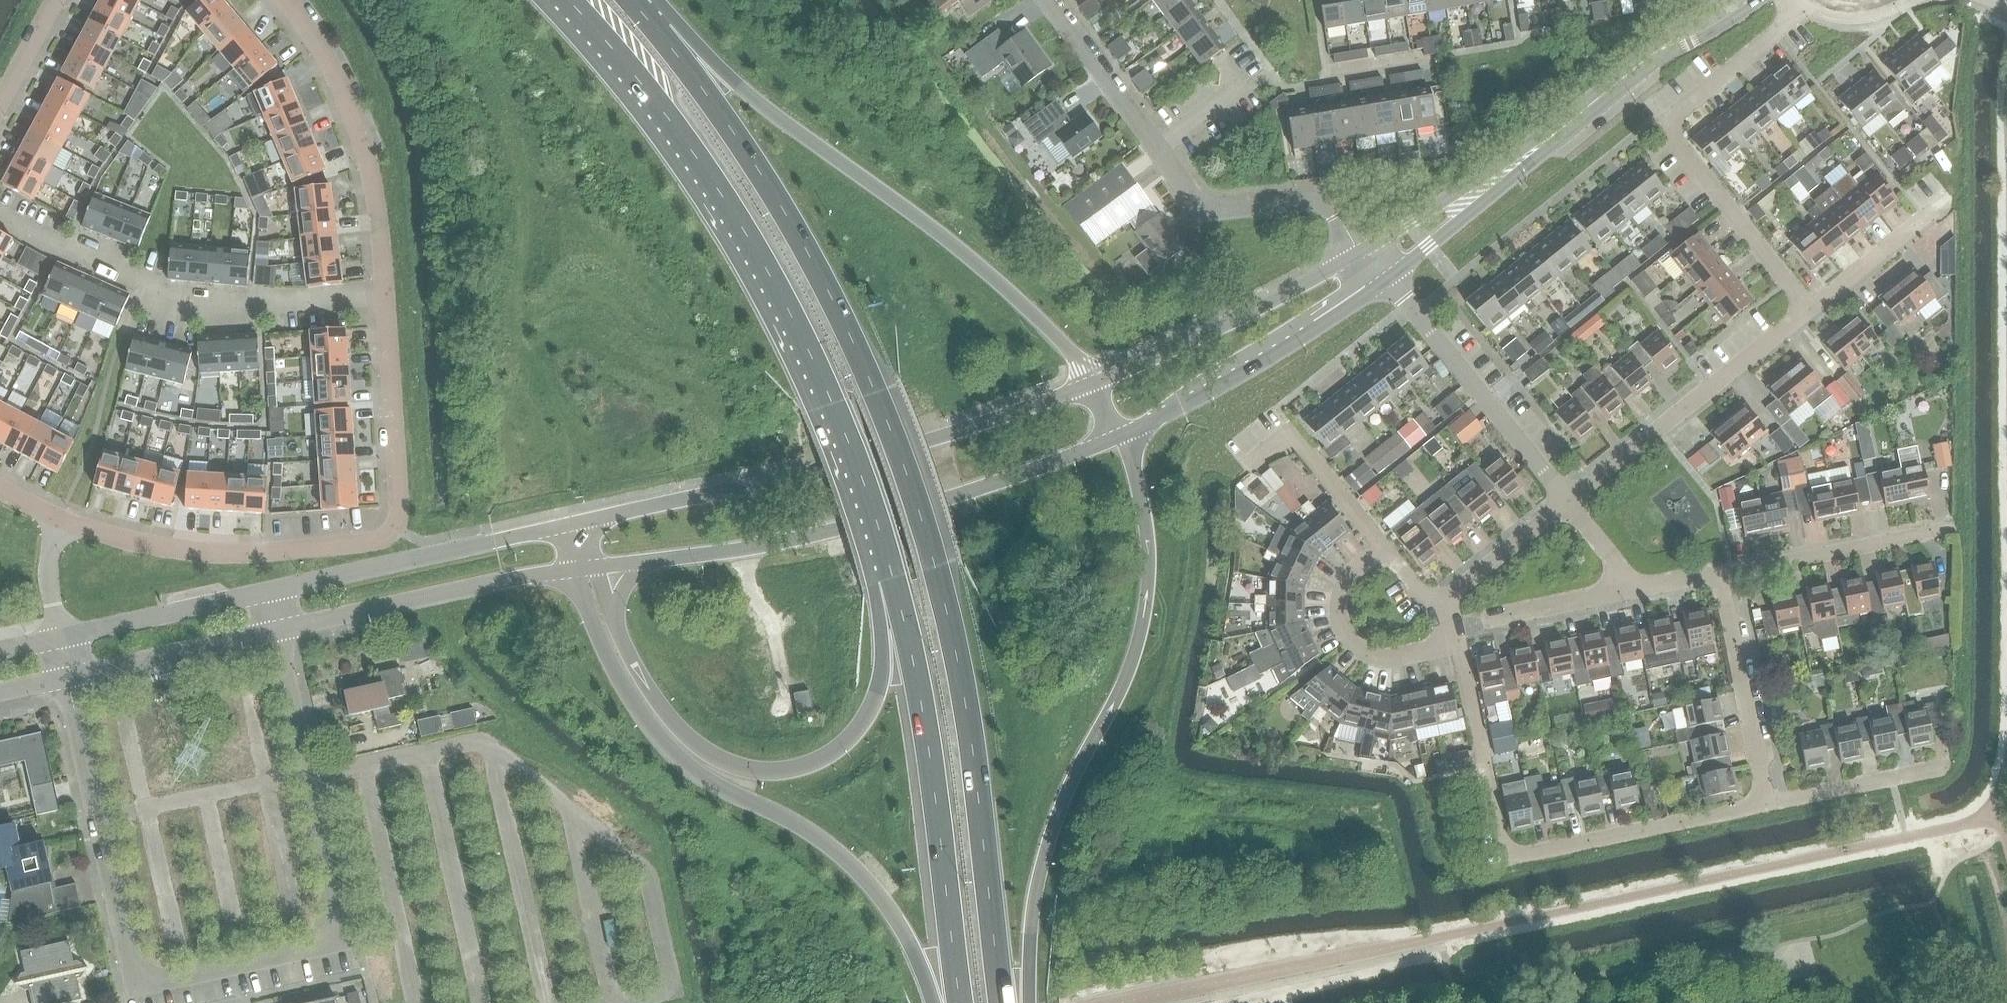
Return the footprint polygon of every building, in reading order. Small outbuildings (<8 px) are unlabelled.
[(133,0),(100,0),(98,4),(129,21),(139,3),(133,0)] [(185,12),(201,31),(228,9),(221,0),(200,0),(185,12)] [(938,16),(958,1),(967,14),(987,0),(926,0),(938,16)] [(1096,4),(1093,0),(1088,0),(1078,7),(1083,14),(1096,4)] [(1163,16),(1185,0),(1152,0),(1163,16)] [(1188,0),(1185,0),(1163,16),(1175,32),(1199,15),(1188,0)] [(1340,0),(1322,0),(1319,1),(1323,30),(1344,26),(1340,0)] [(1344,26),(1364,23),(1361,0),(1340,0),(1344,26)] [(1364,23),(1385,19),(1381,0),(1361,0),(1364,23)] [(1385,19),(1405,16),(1402,0),(1381,0),(1385,19)] [(1405,16),(1425,13),(1423,0),(1402,0),(1405,16)] [(1425,13),(1445,9),(1443,0),(1423,0),(1425,13)] [(1445,9),(1465,6),(1464,0),(1443,0),(1445,9)] [(1641,12),(1639,0),(1630,0),(1633,14),(1641,12)] [(1650,11),(1648,0),(1639,0),(1641,12),(1650,11)] [(1601,19),(1610,18),(1607,1),(1598,2),(1601,19)] [(1593,21),(1601,19),(1598,2),(1590,4),(1593,21)] [(98,4),(89,21),(120,38),(129,21),(98,4)] [(1083,14),(1088,21),(1101,11),(1096,4),(1083,14)] [(178,11),(170,7),(165,17),(172,21),(178,11)] [(1101,11),(1088,21),(1096,33),(1115,19),(1107,7),(1101,11)] [(1561,26),(1569,24),(1567,8),(1558,9),(1561,26)] [(217,50),(244,28),(228,9),(201,31),(217,50)] [(1561,26),(1558,9),(1550,10),(1552,27),(1561,26)] [(1520,33),(1528,31),(1526,14),(1517,16),(1520,33)] [(1175,32),(1187,49),(1211,31),(1199,15),(1175,32)] [(89,21),(79,39),(110,55),(120,38),(89,21)] [(161,24),(156,35),(163,39),(168,28),(161,24)] [(1510,24),(1509,24),(1501,25),(1504,42),(1513,41),(1510,24)] [(217,50),(233,69),(260,46),(244,28),(217,50)] [(1473,48),(1481,46),(1478,29),(1470,31),(1473,48)] [(997,30),(964,54),(981,78),(1003,61),(1021,85),(1048,65),(1023,30),(1006,42),(997,30)] [(1224,48),(1211,31),(1187,49),(1200,66),(1224,48)] [(1464,49),(1473,48),(1470,31),(1461,32),(1464,49)] [(1440,53),(1437,36),(1429,38),(1432,54),(1440,53)] [(1917,36),(1899,50),(1922,78),(1939,64),(1937,61),(1930,52),(1917,36)] [(1106,47),(1111,54),(1125,44),(1120,37),(1106,47)] [(1423,56),(1432,54),(1429,38),(1420,39),(1423,56)] [(1930,52),(1937,61),(1954,47),(1948,38),(1930,52)] [(101,73),(110,55),(79,39),(70,56),(101,73)] [(152,42),(146,52),(154,56),(159,46),(152,42)] [(1391,54),(1407,51),(1406,43),(1389,45),(1391,54)] [(1111,54),(1117,61),(1130,51),(1125,44),(1111,54)] [(1391,54),(1389,45),(1373,48),(1374,57),(1391,54)] [(243,93),(276,65),(260,46),(233,69),(227,74),(243,93)] [(1367,58),(1365,49),(1349,52),(1350,61),(1367,58)] [(1904,92),(1922,78),(1899,50),(1882,64),(1904,92)] [(1350,61),(1349,52),(1332,55),(1334,64),(1350,61)] [(92,90),(101,73),(70,56),(61,74),(92,90)] [(143,59),(137,70),(144,73),(150,63),(143,59)] [(1769,78),(1791,106),(1809,92),(1786,64),(1769,78)] [(162,83),(162,82),(171,74),(156,66),(151,76),(162,83)] [(171,74),(162,82),(170,91),(183,80),(174,70),(171,74)] [(1130,79),(1135,86),(1149,76),(1144,70),(1130,79)] [(1404,73),(1406,82),(1422,79),(1421,70),(1404,73)] [(1872,72),(1855,85),(1878,113),(1886,123),(1902,109),(1872,72)] [(1388,76),(1389,85),(1406,82),(1404,73),(1388,76)] [(1135,86),(1141,93),(1154,83),(1149,76),(1135,86)] [(1364,80),(1366,89),(1382,86),(1381,77),(1364,80)] [(1791,106),(1769,78),(1752,91),(1775,119),(1791,106)] [(58,79),(48,97),(79,113),(89,96),(58,79)] [(263,115),(295,102),(286,79),(246,96),(256,119),(263,115)] [(1364,80),(1348,83),(1349,91),(1366,89),(1364,80)] [(1342,92),(1340,84),(1324,87),(1325,95),(1342,92)] [(149,85),(142,94),(149,99),(156,90),(149,85)] [(1855,85),(1837,100),(1860,128),(1878,113),(1855,85)] [(1324,87),(1320,87),(1307,89),(1309,98),(1325,95),(1324,87)] [(1428,88),(1407,91),(1414,130),(1435,126),(1428,88)] [(181,103),(187,98),(180,89),(173,95),(181,103)] [(142,109),(149,99),(142,94),(136,91),(123,114),(127,116),(133,121),(142,109)] [(1394,133),(1414,130),(1407,91),(1387,95),(1394,133)] [(1775,119),(1752,91),(1735,105),(1758,133),(1775,119)] [(1269,103),(1274,111),(1287,100),(1282,93),(1269,103)] [(1373,136),(1394,133),(1387,95),(1367,98),(1373,136)] [(70,131),(79,113),(48,97),(39,114),(70,131)] [(1353,140),(1373,136),(1367,98),(1347,101),(1353,140)] [(1055,101),(1022,124),(1037,144),(1047,137),(1054,147),(1060,142),(1070,156),(1099,135),(1084,114),(1071,123),(1055,101)] [(1333,143),(1353,140),(1347,101),(1327,105),(1333,143)] [(263,115),(273,138),(305,125),(295,102),(263,115)] [(194,118),(200,112),(192,103),(186,109),(194,118)] [(1313,146),(1333,143),(1327,105),(1307,108),(1313,146)] [(1758,133),(1735,105),(1718,118),(1741,146),(1758,133)] [(1292,150),(1313,146),(1307,108),(1286,112),(1292,150)] [(61,148),(70,131),(39,114),(30,132),(61,148)] [(133,121),(127,116),(120,126),(126,131),(133,121)] [(213,139),(225,130),(216,117),(204,126),(213,139)] [(1723,160),(1741,146),(1718,118),(1690,141),(1713,169),(1714,168),(1710,163),(1719,156),(1723,160)] [(1001,130),(1008,139),(1017,132),(1010,123),(1001,130)] [(315,147),(305,125),(273,138),(282,161),(315,147)] [(1824,128),(1815,135),(1821,143),(1830,136),(1824,128)] [(1937,143),(1946,136),(1940,128),(1931,135),(1937,143)] [(1812,131),(1803,138),(1813,150),(1821,143),(1815,135),(1812,131)] [(30,132),(20,149),(51,166),(61,148),(30,132)] [(121,138),(115,133),(107,143),(114,147),(121,138)] [(221,148),(228,143),(220,134),(213,140),(221,148)] [(1918,136),(1905,146),(1914,157),(1926,147),(1918,136)] [(134,146),(127,141),(118,153),(122,155),(130,158),(134,146)] [(110,154),(100,147),(93,156),(103,163),(110,154)] [(324,170),(315,147),(282,161),(292,184),(324,170)] [(1889,157),(1899,169),(1911,158),(1902,147),(1889,157)] [(1825,148),(1816,155),(1823,163),(1832,155),(1825,148)] [(42,184),(51,166),(20,149),(11,167),(42,184)] [(1418,152),(1408,153),(1410,165),(1421,163),(1418,152)] [(138,160),(147,167),(152,161),(143,153),(138,160)] [(1896,200),(1881,182),(1886,179),(1865,153),(1854,162),(1867,178),(1857,186),(1879,214),(1896,200)] [(234,168),(242,164),(236,154),(229,157),(234,168)] [(1788,170),(1797,163),(1791,155),(1782,162),(1788,170)] [(1379,159),(1381,171),(1390,170),(1388,158),(1379,159)] [(1641,162),(1623,176),(1646,204),(1664,190),(1641,162)] [(1788,170),(1782,162),(1773,170),(1779,177),(1788,170)] [(1103,241),(1151,206),(1120,164),(1072,199),(1103,241)] [(99,169),(91,165),(86,176),(93,179),(99,169)] [(157,165),(152,171),(162,179),(167,172),(157,165)] [(1,184),(32,201),(42,184),(11,167),(1,184)] [(1807,175),(1801,167),(1792,175),(1798,182),(1807,175)] [(260,195),(251,174),(242,178),(251,199),(260,195)] [(1829,188),(1839,200),(1862,228),(1879,214),(1857,186),(1856,186),(1846,174),(1829,188)] [(1798,182),(1792,175),(1783,182),(1789,190),(1798,182)] [(1646,204),(1623,176),(1607,190),(1629,218),(1646,204)] [(90,187),(83,183),(77,193),(84,197),(90,187)] [(294,189),(297,214),(332,210),(329,185),(294,189)] [(1815,204),(1845,242),(1862,228),(1839,200),(1829,188),(1829,187),(1813,200),(1816,204),(1815,204)] [(1607,190),(1590,203),(1612,231),(1629,218),(1607,190)] [(174,201),(186,202),(187,193),(175,192),(174,201)] [(81,227),(100,234),(112,201),(94,194),(81,227)] [(195,194),(194,202),(206,204),(207,195),(195,194)] [(215,196),(214,204),(226,205),(227,197),(215,196)] [(251,200),(257,213),(264,209),(258,197),(251,200)] [(243,199),(234,198),(233,208),(248,210),(243,199)] [(81,204),(73,200),(68,211),(75,215),(81,204)] [(112,201),(100,234),(118,241),(131,209),(112,201)] [(1612,231),(1590,203),(1572,217),(1595,246),(1612,231)] [(1755,204),(1746,211),(1753,219),(1762,212),(1755,204)] [(1813,221),(1805,227),(1828,255),(1845,242),(1815,204),(1806,212),(1813,221)] [(131,209),(118,241),(137,249),(137,248),(150,216),(131,209)] [(332,210),(297,214),(300,238),(335,234),(332,210)] [(1694,222),(1688,214),(1679,222),(1685,229),(1694,222)] [(1146,275),(1160,265),(1182,248),(1158,216),(1136,232),(1147,248),(1134,258),(1146,275)] [(258,229),(266,230),(267,218),(259,218),(258,229)] [(1568,221),(1550,235),(1573,263),(1590,249),(1568,221)] [(1828,255),(1805,227),(1788,241),(1811,269),(1828,255)] [(0,233),(0,256),(2,257),(12,239),(0,233)] [(1668,255),(1682,273),(1711,250),(1697,233),(1668,255)] [(300,238),(303,263),(338,259),(335,234),(300,238)] [(1556,277),(1573,263),(1550,235),(1533,249),(1556,277)] [(1656,252),(1665,245),(1659,237),(1650,244),(1656,252)] [(1952,275),(1953,237),(1940,247),(1940,275),(1952,275)] [(256,254),(264,255),(265,243),(257,242),(256,254)] [(167,279),(186,281),(190,246),(170,244),(169,259),(167,279)] [(1656,252),(1650,244),(1641,252),(1647,259),(1656,252)] [(190,246),(186,281),(206,283),(210,248),(190,246)] [(226,285),(230,250),(210,248),(206,283),(226,285)] [(1533,249),(1516,262),(1539,290),(1556,277),(1533,249)] [(226,285),(246,287),(249,252),(230,250),(226,285)] [(1724,267),(1711,250),(1682,273),(1696,290),(1724,267)] [(32,273),(39,277),(45,266),(49,259),(38,253),(28,271),(32,273)] [(341,283),(338,259),(303,263),(306,288),(341,283)] [(1539,290),(1516,262),(1500,276),(1522,304),(1529,312),(1545,299),(1538,291),(1539,290)] [(42,295),(60,303),(74,271),(56,263),(42,295)] [(253,285),(265,287),(267,267),(255,265),(253,285)] [(1620,281),(1629,274),(1623,267),(1614,274),(1620,281)] [(1696,290),(1709,306),(1738,284),(1724,267),(1696,290)] [(1929,272),(1920,279),(1912,270),(1896,283),(1917,311),(1933,298),(1936,302),(1946,293),(1929,272)] [(93,279),(74,271),(60,303),(78,311),(93,279)] [(1630,281),(1643,297),(1655,287),(1643,271),(1630,281)] [(1620,281),(1614,274),(1605,281),(1611,289),(1620,281)] [(1483,289),(1505,317),(1522,304),(1500,276),(1484,289),(1483,289)] [(78,311),(97,319),(111,287),(93,279),(78,311)] [(36,284),(28,280),(23,291),(30,295),(36,284)] [(1877,298),(1881,302),(1871,310),(1887,329),(1880,334),(1890,347),(1903,337),(1892,323),(1895,320),(1899,325),(1917,311),(1896,283),(1877,298)] [(1738,284),(1709,306),(1723,324),(1752,301),(1738,284)] [(129,295),(111,287),(97,319),(115,327),(129,295)] [(1488,331),(1505,317),(1483,289),(1484,289),(1483,287),(1464,302),(1488,331)] [(27,301),(19,297),(13,308),(21,312),(27,301)] [(1586,314),(1595,307),(1588,299),(1579,306),(1586,314)] [(1653,310),(1660,319),(1668,313),(1661,304),(1653,310)] [(1586,314),(1579,306),(1571,313),(1577,321),(1586,314)] [(1583,324),(1570,334),(1576,342),(1579,345),(1605,324),(1597,313),(1583,324)] [(1660,319),(1667,328),(1675,322),(1668,313),(1660,319)] [(18,319),(10,314),(4,325),(12,329),(18,319)] [(1856,315),(1839,329),(1861,356),(1878,342),(1856,315)] [(1557,337),(1568,328),(1559,317),(1548,326),(1557,337)] [(4,325),(0,333),(0,336),(6,339),(12,329),(4,325)] [(346,354),(344,329),(309,331),(311,356),(346,354)] [(1861,356),(1839,329),(1821,343),(1843,370),(1861,356)] [(1625,350),(1628,354),(1641,370),(1651,362),(1661,374),(1679,359),(1657,331),(1639,346),(1636,342),(1625,350)] [(1552,341),(1546,333),(1537,340),(1543,348),(1552,341)] [(238,371),(258,370),(256,335),(236,336),(238,371)] [(144,375),(152,341),(133,336),(124,370),(144,375)] [(236,336),(216,337),(218,372),(238,371),(236,336)] [(35,350),(39,343),(28,337),(25,344),(35,350)] [(198,373),(218,372),(216,337),(196,338),(197,352),(198,373)] [(1410,381),(1421,372),(1426,379),(1435,372),(1430,365),(1427,367),(1404,338),(1386,353),(1386,354),(1387,353),(1410,381)] [(1511,362),(1525,352),(1514,339),(1501,349),(1511,362)] [(172,346),(152,341),(144,375),(163,380),(172,346)] [(1689,357),(1697,351),(1690,342),(1682,348),(1689,357)] [(49,348),(39,343),(35,350),(46,356),(49,348)] [(7,354),(18,359),(22,352),(11,346),(7,354)] [(183,385),(191,351),(172,346),(163,380),(183,385)] [(265,348),(266,360),(274,360),(273,348),(265,348)] [(1408,382),(1410,381),(1387,353),(1386,354),(1370,366),(1393,394),(1398,390),(1403,396),(1413,388),(1408,382)] [(66,367),(70,360),(60,354),(56,361),(66,367)] [(313,381),(348,378),(346,354),(311,356),(313,381)] [(1526,354),(1509,367),(1512,372),(1529,359),(1526,354)] [(1651,382),(1641,370),(1628,354),(1611,368),(1608,364),(1597,373),(1613,392),(1623,384),(1633,397),(1651,382)] [(25,363),(36,369),(39,362),(29,356),(25,363)] [(1522,373),(1531,383),(1548,369),(1540,358),(1522,373)] [(1800,360),(1783,374),(1805,401),(1812,409),(1829,396),(1800,360)] [(84,376),(88,369),(77,363),(73,370),(84,376)] [(57,371),(46,365),(42,372),(53,378),(57,371)] [(1393,395),(1393,394),(1370,366),(1354,380),(1376,408),(1386,400),(1393,408),(1399,403),(1393,395)] [(1569,395),(1572,399),(1585,415),(1595,407),(1604,419),(1623,404),(1613,392),(1597,373),(1593,367),(1582,376),(1589,385),(1583,390),(1580,387),(1569,395)] [(266,373),(267,385),(275,384),(274,372),(266,373)] [(1836,381),(1854,402),(1864,394),(1846,372),(1836,381)] [(1805,401),(1783,374),(1765,388),(1787,415),(1805,401)] [(60,382),(70,387),(74,380),(63,375),(60,382)] [(348,378),(313,381),(314,406),(349,403),(348,378)] [(1823,386),(1840,408),(1849,401),(1832,379),(1823,386)] [(1359,421),(1376,408),(1354,380),(1337,393),(1359,421)] [(83,398),(88,388),(81,384),(75,395),(83,398)] [(1443,420),(1461,405),(1450,392),(1432,408),(1443,420)] [(1342,435),(1359,421),(1337,393),(1320,407),(1342,435)] [(124,404),(135,407),(138,399),(126,396),(124,404)] [(275,396),(267,397),(268,409),(276,408),(275,396)] [(1595,427),(1585,415),(1572,399),(1554,413),(1576,441),(1595,427)] [(145,401),(143,409),(154,412),(157,404),(145,401)] [(3,445),(20,414),(2,405),(0,409),(0,444),(3,445)] [(1744,405),(1726,419),(1748,446),(1766,432),(1744,405)] [(1349,444),(1342,435),(1320,407),(1302,421),(1323,447),(1321,449),(1329,459),(1349,444)] [(276,408),(268,409),(269,421),(277,420),(276,408)] [(42,419),(56,427),(62,417),(48,409),(42,419)] [(181,409),(179,417),(191,419),(193,411),(181,409)] [(350,409),(315,412),(316,436),(351,434),(350,409)] [(205,421),(206,411),(197,410),(196,420),(205,421)] [(1466,411),(1445,427),(1459,445),(1480,429),(1466,411)] [(133,415),(122,412),(120,419),(131,423),(133,415)] [(21,455),(38,424),(20,414),(3,445),(21,455)] [(228,423),(240,423),(240,415),(229,415),(228,423)] [(252,416),(240,415),(240,423),(252,424),(252,416)] [(152,420),(141,417),(139,425),(150,428),(152,420)] [(1748,446),(1726,419),(1709,433),(1731,460),(1748,446)] [(1780,427),(1798,449),(1808,441),(1790,419),(1780,427)] [(1425,435),(1434,428),(1428,420),(1419,427),(1425,435)] [(169,432),(171,424),(160,422),(158,430),(169,432)] [(38,424),(21,455),(38,464),(55,433),(38,424)] [(178,425),(177,433),(189,436),(190,427),(178,425)] [(1855,428),(1856,437),(1868,435),(1866,426),(1855,428)] [(1425,435),(1419,427),(1410,434),(1416,442),(1425,435)] [(210,430),(198,428),(197,436),(209,438),(210,430)] [(1793,446),(1779,428),(1769,435),(1783,453),(1793,446)] [(229,431),(217,430),(216,438),(228,439),(229,431)] [(248,432),(236,432),(236,440),(248,440),(248,432)] [(260,440),(260,432),(248,432),(248,440),(260,440)] [(55,433),(38,464),(56,474),(73,442),(55,433)] [(316,436),(318,461),(353,459),(351,434),(316,436)] [(1420,446),(1429,456),(1440,448),(1431,437),(1420,446)] [(274,440),(266,441),(266,452),(275,452),(274,440)] [(1946,443),(1932,446),(1936,469),(1951,466),(1946,443)] [(1706,444),(1693,455),(1702,465),(1707,462),(1709,465),(1717,458),(1706,444)] [(1900,468),(1899,468),(1906,502),(1928,498),(1917,446),(1896,451),(1900,468)] [(1392,462),(1401,455),(1394,447),(1385,454),(1392,462)] [(102,452),(93,486),(112,491),(121,457),(102,452)] [(1392,462),(1385,454),(1377,461),(1383,469),(1392,462)] [(131,496),(141,462),(121,457),(112,491),(131,496)] [(1481,472),(1494,488),(1504,500),(1522,485),(1499,457),(1481,472)] [(1787,459),(1794,491),(1805,489),(1798,457),(1787,459)] [(355,483),(353,459),(318,461),(320,486),(355,483)] [(1794,491),(1787,459),(1776,462),(1782,494),(1794,491)] [(1392,469),(1399,479),(1411,469),(1403,460),(1392,469)] [(160,468),(141,462),(131,496),(150,502),(160,468)] [(1471,480),(1453,494),(1466,510),(1473,519),(1475,523),(1494,508),(1484,496),(1494,488),(1481,472),(1474,462),(1463,471),(1471,480)] [(282,464),(274,463),(273,475),(281,476),(282,464)] [(1353,493),(1373,476),(1362,463),(1343,480),(1353,493)] [(1851,465),(1854,479),(1865,477),(1862,463),(1851,465)] [(179,473),(160,468),(150,502),(170,507),(179,473)] [(1284,486),(1282,483),(1269,468),(1260,476),(1275,493),(1284,486)] [(1884,507),(1906,502),(1899,468),(1877,473),(1884,507)] [(186,474),(184,509),(204,510),(206,475),(186,474)] [(206,475),(204,510),(224,511),(226,476),(206,475)] [(226,476),(224,511),(244,512),(246,477),(226,476)] [(266,479),(246,477),(244,512),(263,514),(264,514),(266,479)] [(1829,483),(1836,517),(1858,512),(1851,478),(1829,483)] [(320,486),(321,510),(356,508),(355,483),(320,486)] [(1261,483),(1251,492),(1257,499),(1267,490),(1261,483)] [(1836,517),(1829,483),(1807,488),(1814,522),(1836,517)] [(1372,484),(1359,495),(1367,505),(1380,494),(1372,484)] [(1446,485),(1417,507),(1438,533),(1442,539),(1447,545),(1466,531),(1463,527),(1473,519),(1466,510),(1453,494),(1446,485)] [(1730,487),(1717,490),(1721,511),(1735,508),(1730,487)] [(272,488),(271,500),(279,500),(280,488),(272,488)] [(1780,493),(1758,498),(1765,532),(1787,527),(1780,493)] [(1743,536),(1765,532),(1758,498),(1736,502),(1743,536)] [(1307,501),(1300,506),(1331,544),(1348,530),(1326,502),(1315,511),(1307,501)] [(1288,532),(1317,555),(1331,544),(1300,506),(1294,512),(1302,522),(1288,532)] [(1389,530),(1397,540),(1419,568),(1438,553),(1433,547),(1442,539),(1438,533),(1417,507),(1389,530)] [(1270,542),(1266,550),(1310,571),(1317,555),(1288,532),(1281,548),(1270,542)] [(1310,571),(1266,550),(1262,558),(1274,563),(1266,578),(1302,587),(1310,571)] [(1909,567),(1910,574),(1898,576),(1900,584),(1904,604),(1906,616),(1923,613),(1920,600),(1939,596),(1932,562),(1909,567)] [(1863,584),(1865,591),(1869,611),(1870,616),(1883,613),(1882,608),(1904,604),(1900,584),(1898,576),(1897,570),(1874,574),(1875,581),(1863,584)] [(1847,616),(1869,611),(1865,591),(1863,584),(1862,577),(1839,582),(1842,596),(1830,598),(1835,623),(1848,620),(1847,616)] [(1302,604),(1302,587),(1266,578),(1265,578),(1265,596),(1254,595),(1253,604),(1302,604)] [(1793,597),(1795,606),(1799,625),(1800,630),(1806,629),(1820,640),(1835,637),(1834,634),(1837,634),(1835,623),(1830,598),(1827,584),(1804,589),(1805,594),(1793,597)] [(1777,630),(1799,625),(1795,606),(1793,597),(1792,591),(1769,596),(1772,610),(1760,613),(1765,637),(1778,635),(1777,630)] [(1266,613),(1266,630),(1302,622),(1302,604),(1253,604),(1253,613),(1266,613)] [(1681,615),(1683,621),(1671,624),(1672,631),(1678,663),(1714,655),(1704,610),(1681,615)] [(1636,631),(1638,638),(1637,638),(1641,658),(1644,670),(1678,663),(1672,631),(1671,624),(1669,617),(1647,622),(1648,628),(1636,631)] [(1247,654),(1252,665),(1309,638),(1302,622),(1266,630),(1253,632),(1260,648),(1247,654)] [(1638,638),(1636,631),(1635,624),(1612,629),(1613,636),(1602,638),(1603,646),(1609,678),(1622,676),(1620,663),(1641,658),(1637,638),(1638,638)] [(1567,645),(1568,653),(1572,673),(1575,686),(1609,678),(1603,646),(1602,638),(1600,631),(1577,636),(1579,643),(1567,645)] [(1910,636),(1903,637),(1901,640),(1903,647),(1912,645),(1910,636)] [(1317,654),(1309,638),(1252,665),(1253,666),(1257,674),(1270,668),(1278,684),(1288,677),(1317,654)] [(1932,638),(1917,641),(1919,651),(1934,648),(1932,638)] [(1532,653),(1534,660),(1537,680),(1538,685),(1551,682),(1550,677),(1572,673),(1568,653),(1567,645),(1566,639),(1543,643),(1544,650),(1532,653)] [(425,640),(396,645),(399,663),(429,657),(425,640)] [(1498,660),(1499,667),(1503,687),(1506,702),(1519,699),(1516,685),(1537,680),(1534,660),(1532,653),(1531,646),(1508,651),(1509,657),(1498,660)] [(1944,656),(1942,648),(1934,650),(1936,657),(1944,656)] [(1473,658),(1481,692),(1503,687),(1499,667),(1498,660),(1496,653),(1473,658)] [(1907,655),(1895,658),(1897,667),(1909,664),(1907,655)] [(1224,675),(1218,664),(1210,668),(1216,680),(1224,675)] [(1259,680),(1257,674),(1253,666),(1225,679),(1232,693),(1259,680)] [(1870,666),(1860,668),(1862,677),(1868,676),(1871,670),(1870,666)] [(1327,667),(1298,690),(1288,698),(1303,710),(1298,715),(1305,721),(1310,715),(1311,716),(1341,678),(1327,667)] [(349,716),(372,710),(377,730),(400,724),(398,713),(375,718),(373,710),(388,707),(386,699),(406,695),(399,668),(372,674),(374,681),(339,689),(345,716),(349,715),(349,716)] [(1326,712),(1339,722),(1355,689),(1341,678),(1311,716),(1318,722),(1326,712)] [(1449,684),(1427,689),(1435,724),(1457,719),(1449,684)] [(1357,756),(1372,693),(1355,689),(1339,722),(1356,726),(1353,739),(1360,740),(1356,756),(1357,756)] [(1435,724),(1427,689),(1406,694),(1417,741),(1425,739),(1423,727),(1435,724)] [(1697,690),(1686,692),(1688,701),(1699,699),(1697,690)] [(807,691),(792,694),(797,717),(812,714),(807,691)] [(1653,707),(1666,704),(1664,692),(1651,695),(1653,707)] [(1389,740),(1389,697),(1372,693),(1357,756),(1366,758),(1371,736),(1388,740),(1389,740)] [(1417,741),(1406,694),(1389,697),(1389,740),(1407,736),(1408,743),(1417,741)] [(1709,736),(1716,734),(1714,722),(1721,721),(1716,698),(1682,705),(1686,728),(1673,730),(1676,743),(1689,741),(1709,736)] [(1597,701),(1581,704),(1584,720),(1601,717),(1597,701)] [(1901,705),(1902,709),(1906,733),(1909,748),(1932,743),(1929,729),(1942,726),(1937,702),(1923,705),(1924,709),(1913,711),(1911,702),(1901,705)] [(1889,716),(1868,721),(1871,736),(1871,741),(1874,755),(1897,750),(1894,736),(1906,733),(1902,709),(1889,712),(1889,716)] [(472,710),(450,714),(453,730),(475,726),(472,710)] [(1859,743),(1871,741),(1871,736),(1868,721),(1867,716),(1854,719),(1855,723),(1832,728),(1836,748),(1839,762),(1862,757),(1859,743)] [(439,717),(417,722),(421,738),(443,733),(439,717)] [(1217,727),(1210,719),(1202,726),(1209,734),(1217,727)] [(1488,729),(1491,742),(1513,737),(1511,724),(1488,729)] [(1836,748),(1832,728),(1832,724),(1818,726),(1819,731),(1797,735),(1804,769),(1827,765),(1824,750),(1836,748)] [(46,756),(51,783),(30,787),(36,815),(59,810),(41,732),(0,741),(0,766),(46,756)] [(1692,776),(1697,775),(1716,771),(1714,759),(1728,756),(1723,733),(1716,734),(1709,736),(1689,741),(1694,762),(1689,763),(1692,776)] [(1491,742),(1494,755),(1516,750),(1513,737),(1491,742)] [(1446,772),(1469,767),(1466,751),(1442,756),(1443,760),(1446,772)] [(1434,762),(1437,774),(1446,772),(1443,760),(1434,762)] [(1424,776),(1421,764),(1412,766),(1415,778),(1424,776)] [(1731,768),(1716,771),(1697,775),(1699,788),(1688,791),(1690,800),(1735,791),(1731,768)] [(1594,773),(1595,778),(1599,797),(1611,795),(1614,809),(1637,804),(1630,770),(1608,775),(1607,770),(1594,773)] [(1532,822),(1544,819),(1545,824),(1567,819),(1564,805),(1560,785),(1547,788),(1546,784),(1542,785),(1540,775),(1522,779),(1522,781),(1529,812),(1532,822)] [(1559,781),(1560,785),(1564,805),(1576,802),(1579,816),(1602,812),(1599,797),(1595,778),(1573,782),(1572,778),(1559,781)] [(1500,785),(1510,831),(1532,826),(1532,822),(1529,812),(1522,781),(1500,785)] [(1642,788),(1646,810),(1658,808),(1654,785),(1642,788)] [(19,848),(13,825),(0,828),(0,869),(6,867),(19,848)] [(6,867),(12,890),(7,923),(79,907),(74,883),(52,888),(47,867),(47,862),(47,848),(43,848),(42,843),(19,848),(6,867)] [(13,984),(24,990),(28,990),(31,1002),(65,1002),(81,999),(76,979),(80,978),(87,967),(76,961),(72,962),(68,941),(19,952),(24,972),(20,973),(13,984)] [(346,994),(348,1002),(360,1002),(357,991),(346,994)]
